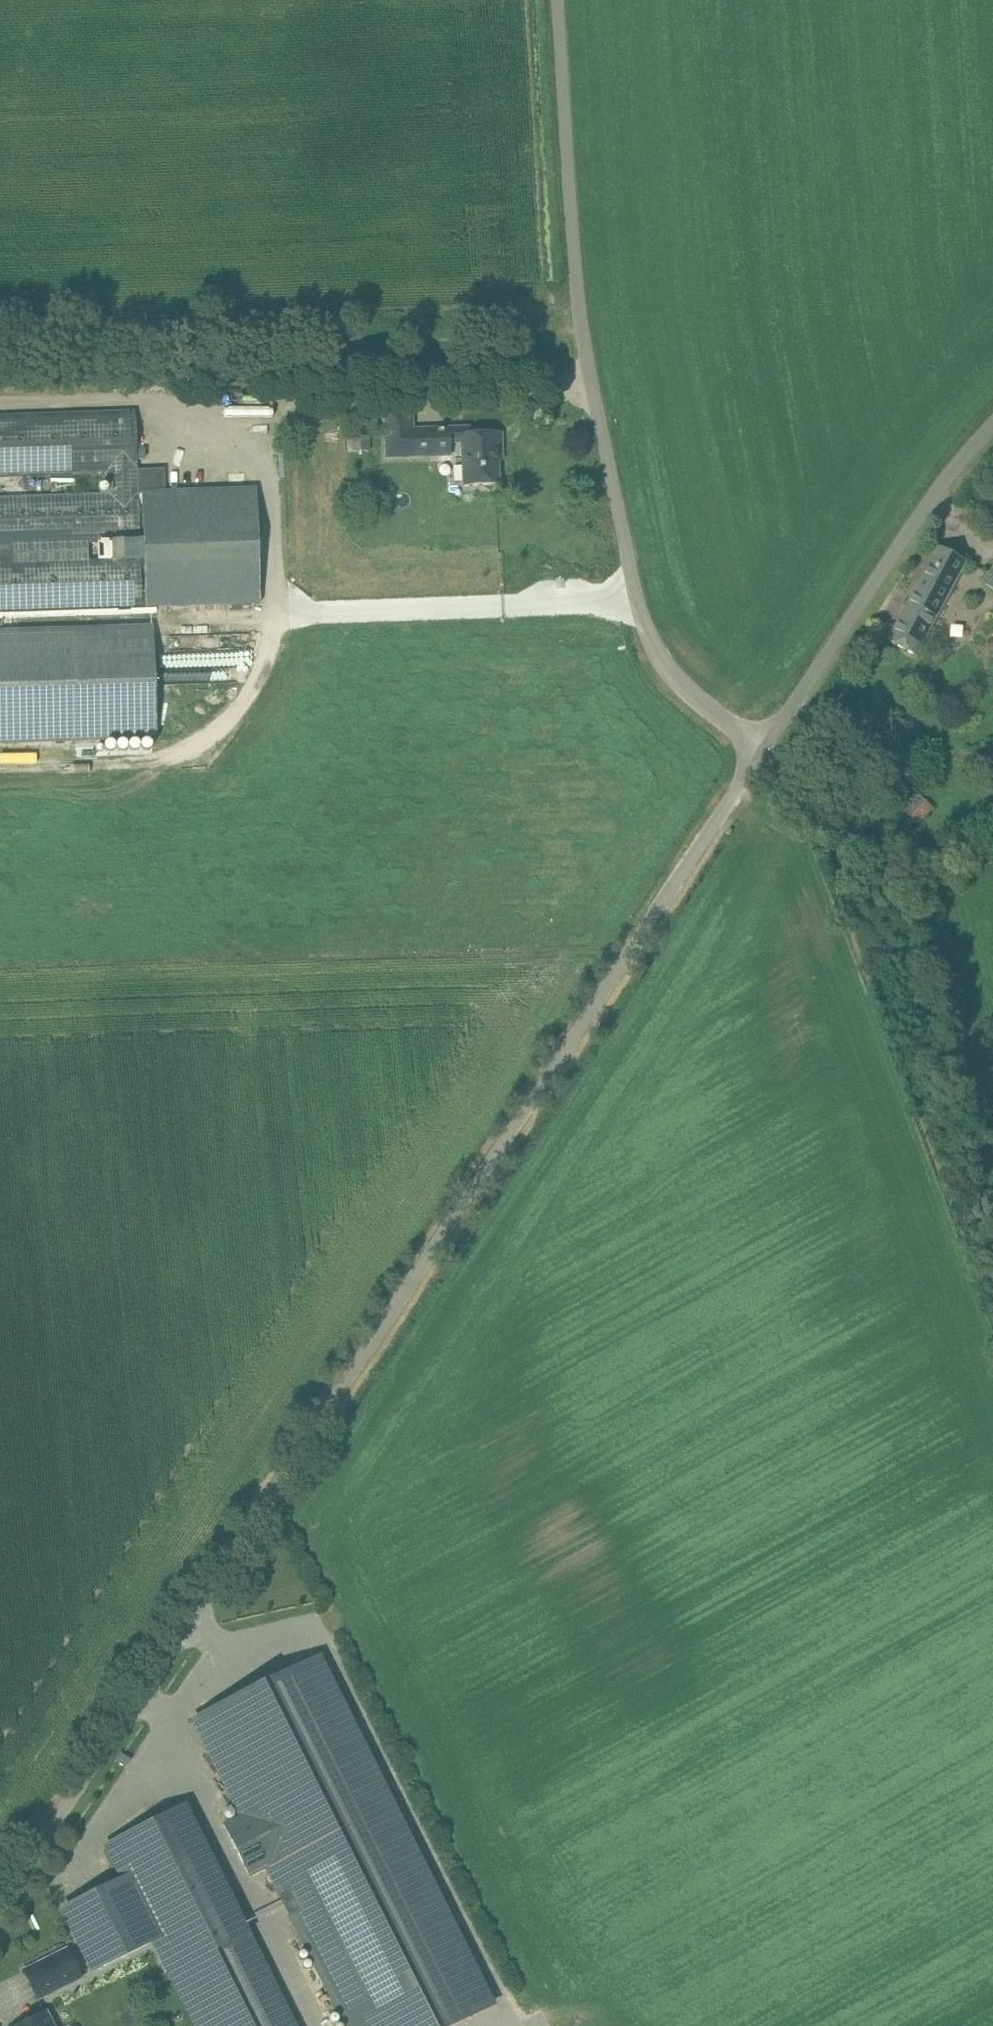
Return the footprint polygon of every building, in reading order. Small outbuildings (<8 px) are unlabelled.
[(260,602),(256,488),(165,491),(165,468),(136,469),(136,460),(144,459),(143,450),(136,450),(134,411),(0,416),(0,473),(110,470),(110,495),(97,495),(97,476),(80,477),(81,496),(0,498),(0,611),(260,602)] [(411,415),(385,416),(386,456),(449,454),(449,440),(463,440),(465,486),(498,484),(496,433),(458,434),(457,428),(412,430),(411,415)] [(939,546),(889,640),(919,656),(969,562),(939,546)] [(992,589),(992,569),(983,581),(992,589)] [(157,738),(153,627),(0,632),(0,743),(157,738)] [(318,1656),(194,1719),(242,1816),(224,1825),(249,1875),(267,1867),(347,2025),(450,2025),(492,2005),(318,1656)] [(107,1844),(124,1879),(63,1909),(94,1971),(155,1940),(198,2025),(294,2025),(183,1806),(107,1844)] [(38,1999),(81,1978),(67,1949),(24,1970),(38,1999)] [(19,2025),(52,2025),(45,2013),(19,2025)]
